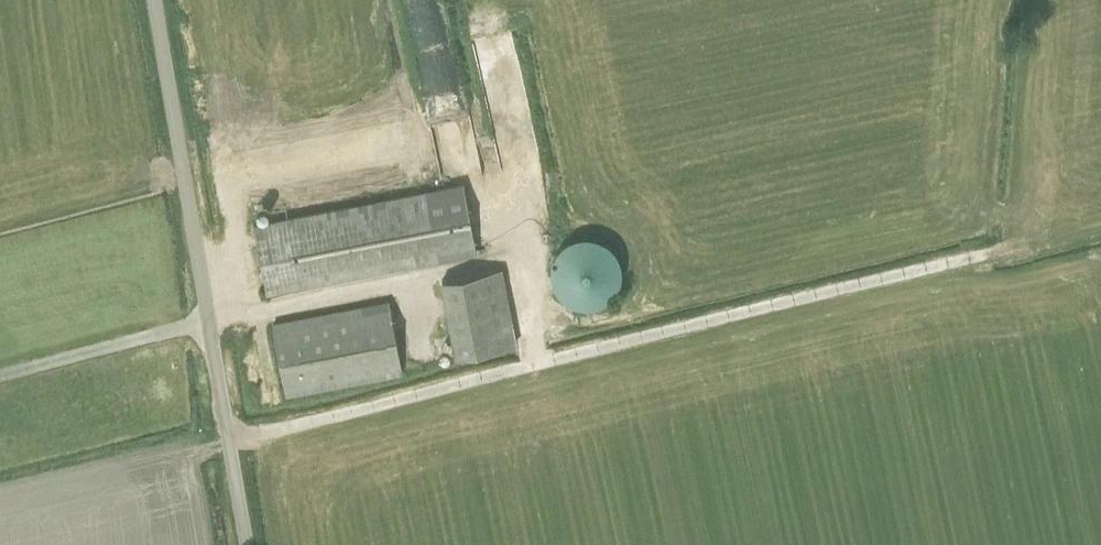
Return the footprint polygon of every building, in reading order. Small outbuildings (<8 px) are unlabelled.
[(266,292),(288,288),(474,253),(461,185),(254,225),(266,292)] [(609,292),(610,282),(610,275),(608,269),(605,263),(600,258),(595,254),(590,251),(582,249),(577,248),(572,249),(564,251),(557,255),(552,259),(549,264),(546,271),(544,278),(544,283),(545,289),(547,296),(551,302),(555,307),(560,310),(566,313),(573,315),(580,315),(587,314),(592,312),(599,307),(602,303),(606,298),(609,292)] [(501,267),(438,280),(454,357),(517,345),(501,267)] [(286,394),(307,390),(400,372),(387,303),(272,325),(286,394)]
